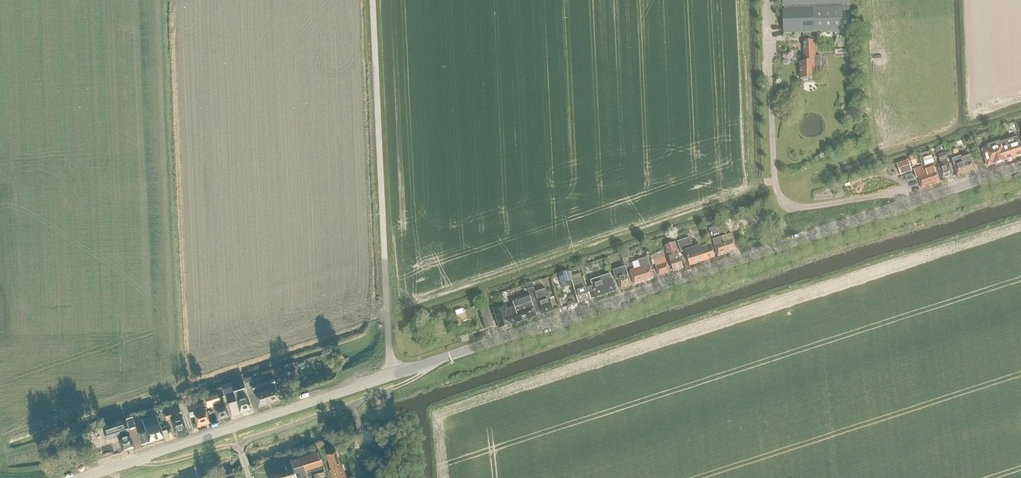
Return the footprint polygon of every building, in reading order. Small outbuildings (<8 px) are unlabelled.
[(850,31),(849,0),(783,0),(783,6),(784,6),(784,9),(783,9),(784,33),(803,33),(804,62),(800,62),(801,79),(815,78),(814,69),(816,69),(821,68),(821,56),(815,56),(814,32),(850,31)] [(1020,155),(1020,146),(1018,137),(1000,143),(1000,142),(987,146),(988,147),(982,149),(988,166),(994,164),(1020,155)] [(942,181),(953,177),(947,159),(948,159),(946,153),(938,156),(940,162),(941,161),(942,165),(938,166),(942,181)] [(957,176),(975,170),(970,156),(961,159),(961,156),(952,159),(957,176)] [(912,170),(908,159),(896,163),(900,174),(912,170)] [(928,165),(916,169),(914,170),(916,178),(918,178),(922,188),(941,181),(934,163),(928,165)] [(912,173),(905,175),(906,181),(914,179),(912,173)] [(732,234),(729,235),(727,226),(734,223),(733,219),(718,224),(719,228),(720,230),(720,231),(727,253),(737,250),(732,234)] [(720,231),(712,233),(714,240),(713,240),(718,256),(727,253),(720,231)] [(690,265),(715,257),(710,244),(701,247),(700,245),(693,248),(689,238),(677,242),(681,252),(685,251),(690,265)] [(673,271),(683,268),(675,243),(665,246),(669,257),(673,271)] [(670,272),(666,260),(665,256),(654,260),(659,276),(670,272)] [(654,278),(649,264),(650,264),(647,257),(638,260),(640,267),(630,270),(634,284),(654,278)] [(621,288),(631,285),(625,267),(613,271),(616,280),(618,279),(621,288)] [(573,284),(568,271),(558,274),(562,287),(573,284)] [(596,297),(616,290),(611,274),(590,280),(592,285),(587,286),(588,287),(587,287),(591,298),(596,296),(596,297)] [(591,298),(587,287),(584,276),(571,280),(578,302),(591,298)] [(542,314),(553,311),(546,289),(535,293),(534,288),(527,290),(529,293),(528,294),(535,317),(537,316),(536,313),(541,311),(542,314)] [(494,309),(499,329),(535,317),(528,294),(513,299),(515,307),(507,310),(505,305),(494,309)] [(563,307),(576,303),(575,299),(570,301),(570,299),(561,301),(563,307)] [(486,329),(494,327),(488,307),(480,310),(486,329)] [(299,379),(296,371),(289,373),(292,381),(299,379)] [(275,387),(273,380),(271,374),(262,377),(264,383),(251,387),(253,393),(258,408),(280,401),(275,387)] [(245,389),(242,380),(229,384),(232,393),(245,389)] [(231,417),(251,410),(245,390),(233,393),(236,403),(228,405),(231,417)] [(217,421),(228,418),(224,403),(220,404),(217,396),(204,400),(207,408),(213,407),(217,421)] [(191,407),(193,413),(194,417),(197,428),(209,424),(204,409),(202,403),(191,407)] [(179,409),(168,412),(166,406),(162,408),(164,413),(163,413),(166,421),(170,420),(175,435),(186,431),(179,409)] [(141,446),(163,438),(159,424),(158,424),(156,416),(142,421),(145,432),(138,435),(141,446)] [(136,428),(132,418),(126,420),(129,430),(136,428)] [(126,426),(114,430),(112,425),(102,428),(103,434),(106,442),(117,438),(122,452),(133,448),(126,426)] [(100,448),(91,451),(93,457),(102,454),(100,448)] [(331,471),(329,471),(331,477),(345,477),(342,467),(340,468),(335,452),(326,455),(331,471)] [(317,453),(290,462),(291,465),(285,467),(286,472),(267,477),(305,477),(311,476),(312,477),(326,477),(321,461),(320,461),(317,453)]
